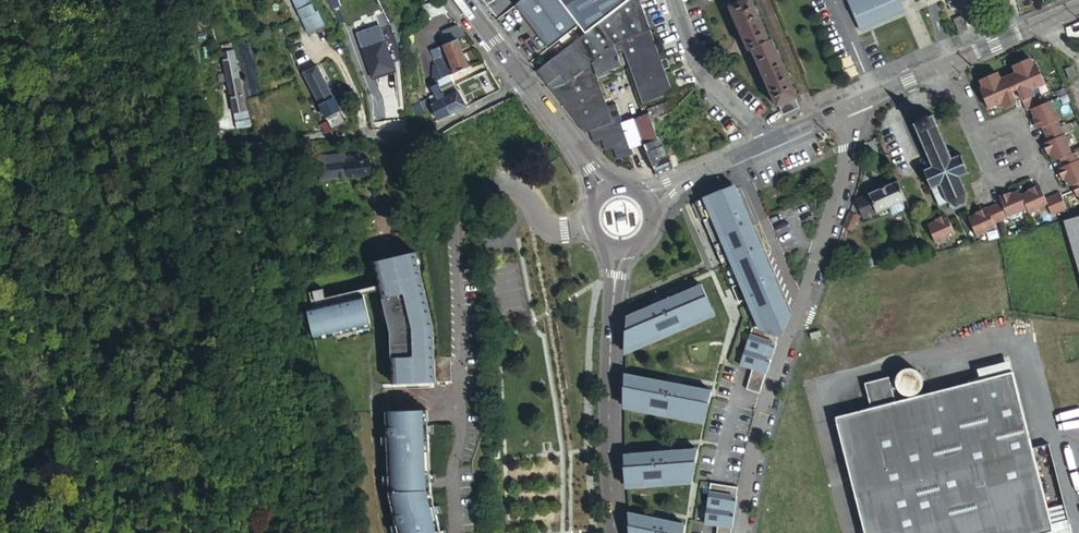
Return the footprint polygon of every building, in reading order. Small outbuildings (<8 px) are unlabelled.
[(310,34),(325,27),(319,12),(316,13),(310,0),(295,0),(310,34)] [(421,22),(444,9),(438,0),(416,14),(421,22)] [(518,7),(551,50),(614,0),(526,0),(518,7)] [(538,72),(586,134),(591,133),(596,145),(603,143),(607,154),(614,151),(619,162),(633,157),(621,121),(622,120),(617,104),(608,107),(597,76),(623,66),(619,56),(626,53),(644,104),(673,94),(641,0),(631,0),(538,72)] [(794,99),(798,97),(773,40),(771,41),(753,0),(748,0),(731,7),(749,50),(753,49),(776,106),(779,105),(794,99)] [(861,25),(903,8),(899,0),(851,0),(861,25)] [(955,20),(961,34),(969,30),(964,17),(955,20)] [(447,40),(462,32),(457,23),(442,30),(447,40)] [(344,38),(341,32),(329,38),(332,44),(343,39),(344,38)] [(472,75),(457,40),(444,47),(459,82),(472,75)] [(383,42),(360,51),(371,81),(395,71),(383,42)] [(431,108),(438,123),(450,117),(442,101),(447,98),(443,89),(459,82),(444,47),(430,54),(437,69),(434,68),(433,91),(439,104),(431,108)] [(234,50),(224,52),(236,114),(246,112),(234,50)] [(1017,87),(1024,103),(1035,98),(1032,92),(1046,87),(1037,68),(1034,69),(1030,61),(1013,69),(1017,76),(1001,83),(997,75),(980,83),(984,91),(980,92),(988,112),(1002,105),(1004,111),(1015,106),(1009,90),(1017,87)] [(322,126),(327,134),(335,133),(337,131),(348,125),(318,68),(304,75),(329,122),(322,126)] [(1075,70),(1068,73),(1071,80),(1078,77),(1075,70)] [(459,92),(447,98),(442,101),(450,117),(467,108),(459,92)] [(1035,98),(1024,103),(1026,108),(1037,104),(1035,98)] [(797,108),(794,99),(779,105),(782,114),(797,108)] [(1039,108),(1037,104),(1026,108),(1028,114),(1032,112),(1039,108)] [(1039,108),(1032,112),(1036,121),(1033,122),(1036,128),(1038,127),(1041,131),(1043,130),(1059,124),(1061,122),(1056,113),(1054,113),(1050,104),(1039,108)] [(423,113),(418,105),(410,109),(414,118),(423,113)] [(504,127),(498,105),(493,107),(499,128),(504,127)] [(674,111),(652,123),(658,136),(683,121),(678,112),(675,114),(674,111)] [(657,139),(648,114),(633,120),(642,147),(645,146),(657,140),(657,139)] [(924,172),(939,205),(948,202),(956,208),(965,204),(966,193),(960,178),(968,174),(960,156),(952,159),(933,116),(914,125),(932,168),(924,172)] [(1062,131),(1059,124),(1043,130),(1046,137),(1062,131)] [(712,153),(701,132),(699,129),(693,132),(694,135),(691,136),(704,157),(712,153)] [(712,153),(722,149),(706,130),(701,132),(712,153)] [(1062,131),(1046,137),(1050,144),(1064,138),(1062,131)] [(667,156),(674,171),(704,157),(691,136),(691,135),(682,140),(678,132),(667,137),(673,149),(668,152),(669,155),(667,156)] [(1064,138),(1050,144),(1047,146),(1049,150),(1046,152),(1049,159),(1052,157),(1055,165),(1062,162),(1073,157),(1069,146),(1070,146),(1067,137),(1064,138)] [(645,146),(658,178),(674,171),(667,156),(661,142),(658,143),(657,140),(645,146)] [(346,155),(319,158),(322,183),(373,178),(371,161),(363,162),(362,156),(346,158),(346,155)] [(1062,162),(1065,169),(1061,170),(1064,175),(1061,176),(1063,182),(1066,181),(1070,189),(1073,188),(1075,187),(1078,185),(1078,162),(1077,155),(1073,157),(1062,162)] [(504,160),(503,157),(482,162),(483,168),(502,164),(504,160)] [(907,201),(899,183),(870,196),(878,215),(907,201)] [(1047,199),(1042,187),(1036,189),(1035,186),(1030,188),(1032,191),(1023,195),(1028,208),(1030,213),(1041,209),(1040,207),(1049,204),(1054,215),(1062,212),(1055,196),(1047,199)] [(779,335),(787,316),(775,289),(773,290),(770,285),(773,284),(768,271),(765,273),(763,267),(766,266),(760,251),(761,251),(745,213),(746,213),(735,187),(709,198),(709,196),(697,201),(724,265),(732,261),(741,283),(732,286),(739,302),(749,298),(751,303),(749,304),(759,326),(758,328),(753,326),(741,365),(753,369),(747,389),(760,393),(766,373),(767,373),(777,343),(776,343),(779,335)] [(1002,198),(1003,200),(1009,215),(1018,211),(1019,212),(1028,208),(1023,195),(1021,190),(1012,194),(1011,191),(1006,194),(1007,196),(1002,198)] [(1062,193),(1055,196),(1062,212),(1069,209),(1062,193)] [(878,215),(870,196),(857,202),(865,220),(878,215)] [(1003,200),(996,204),(1003,218),(1009,216),(1009,215),(1003,200)] [(1003,218),(996,204),(989,207),(989,208),(996,221),(1003,218)] [(997,225),(996,221),(989,208),(984,210),(983,208),(978,210),(979,212),(970,216),(979,234),(988,230),(988,229),(997,225)] [(860,219),(851,215),(844,230),(853,233),(860,219)] [(945,218),(944,215),(938,218),(940,220),(931,224),(939,242),(949,238),(948,236),(958,232),(951,215),(945,218)] [(375,262),(391,332),(393,384),(436,382),(435,367),(452,366),(451,357),(435,357),(433,324),(416,252),(375,262)] [(840,276),(856,272),(854,265),(838,269),(840,276)] [(647,308),(627,317),(626,350),(637,345),(636,342),(641,340),(643,343),(659,335),(658,333),(664,330),(665,333),(682,326),(681,323),(687,321),(688,323),(703,317),(702,314),(707,312),(708,315),(714,312),(702,285),(660,303),(661,305),(648,311),(647,308)] [(371,323),(365,295),(327,304),(325,297),(316,298),(318,306),(309,309),(315,336),(371,323)] [(452,366),(435,367),(436,382),(452,382),(452,366)] [(896,383),(891,384),(890,378),(866,385),(872,410),(836,419),(864,532),(1053,532),(1052,530),(1069,526),(1049,446),(1032,451),(1013,375),(980,383),(914,399),(913,398),(915,398),(915,397),(916,397),(917,397),(918,396),(919,395),(920,395),(920,394),(921,393),(922,392),(923,390),(924,388),(924,385),(924,383),(924,382),(924,380),(923,378),(922,377),(922,376),(921,375),(920,374),(919,373),(918,373),(916,371),(914,371),(911,370),(909,370),(908,370),(907,371),(906,371),(905,371),(904,372),(903,372),(901,374),(900,374),(899,376),(898,377),(897,378),(897,379),(896,381),(896,382),(896,383)] [(690,417),(705,420),(712,391),(672,383),(672,386),(666,384),(658,383),(658,380),(625,374),(625,403),(632,405),(633,402),(639,403),(638,406),(658,410),(659,407),(665,408),(664,411),(684,415),(684,413),(690,414),(690,417)] [(386,411),(389,496),(398,532),(442,532),(431,490),(430,441),(454,440),(453,424),(429,425),(428,410),(386,411)] [(624,455),(627,484),(633,483),(633,480),(639,480),(639,483),(658,482),(657,479),(663,478),(663,481),(683,480),(683,478),(693,477),(698,449),(673,451),(673,452),(659,453),(659,452),(624,455)] [(711,484),(705,524),(718,526),(717,532),(731,532),(732,528),(733,528),(737,496),(738,488),(711,484)] [(628,513),(631,532),(685,532),(686,524),(670,521),(669,523),(656,520),(656,518),(628,513)]
